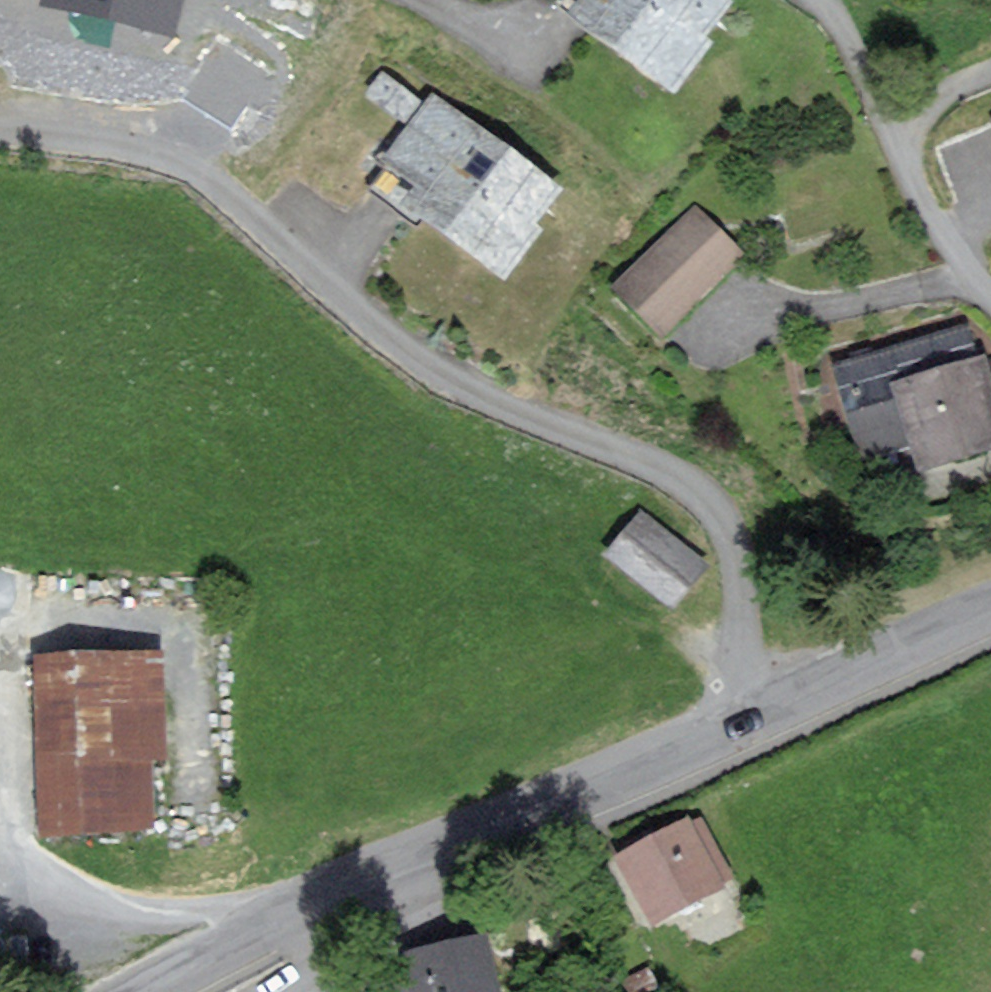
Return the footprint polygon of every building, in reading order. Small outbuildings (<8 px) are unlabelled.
[(167,21),(173,0),(79,0),(167,21)] [(729,0),(590,0),(584,7),(672,75),(730,1),(729,0)] [(551,182),(432,94),(388,154),(402,164),(389,182),(505,269),(536,227),(524,218),(551,182)] [(737,255),(700,213),(623,280),(660,322),(737,255)] [(967,321),(839,361),(866,447),(908,434),(917,463),(990,439),(990,398),(967,321)] [(643,512),(608,556),(678,611),(713,566),(643,512)] [(157,654),(38,660),(47,827),(147,822),(143,753),(162,752),(157,654)] [(690,830),(686,822),(622,856),(653,914),(728,874),(701,825),(690,830)] [(484,938),(415,955),(424,991),(497,991),(484,938)]
